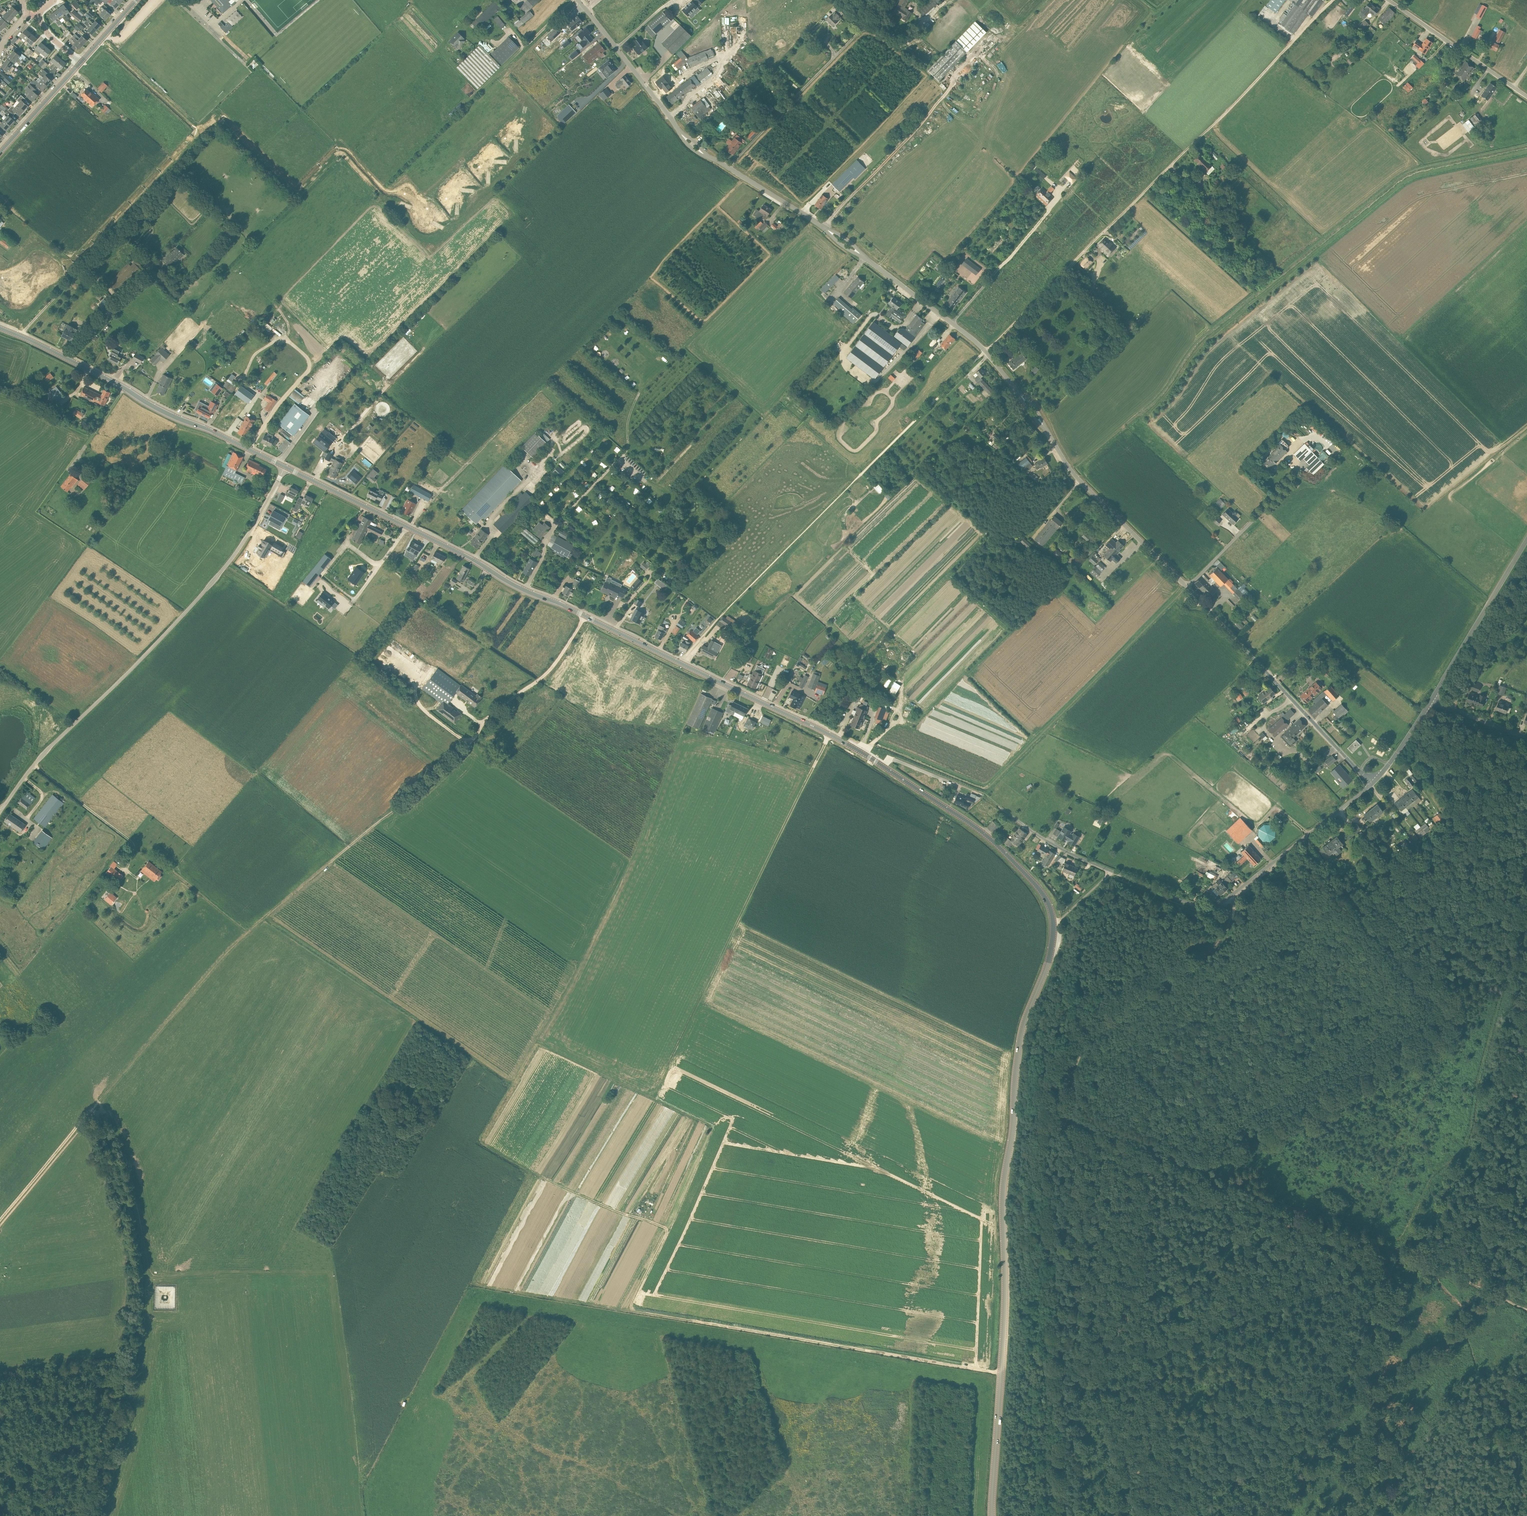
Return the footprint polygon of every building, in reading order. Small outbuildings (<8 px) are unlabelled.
[(115,0),(113,0),(110,4),(115,9),(120,4),(115,0)] [(223,13),(237,0),(211,0),(223,13)] [(525,14),(539,0),(512,0),(525,14)] [(683,10),(688,16),(698,7),(700,4),(700,5),(704,2),(702,0),(694,0),(693,1),(692,1),(687,6),(686,5),(685,7),(683,10)] [(894,12),(903,17),(902,18),(907,21),(912,13),(905,8),(910,0),(901,0),(899,4),(894,12)] [(924,15),(934,7),(942,0),(930,0),(918,10),(923,16),(924,15)] [(1266,6),(1276,13),(1285,0),(1270,0),(1266,6)] [(1280,24),(1293,34),(1308,14),(1312,17),(1324,1),(1323,0),(1298,0),(1295,4),(1280,24)] [(1353,0),(1344,12),(1348,15),(1357,3),(1353,0)] [(501,8),(497,3),(494,1),(472,23),(479,30),(501,8)] [(1364,8),(1361,12),(1366,16),(1369,12),(1370,13),(1374,16),(1379,10),(1370,2),(1364,8)] [(676,9),(678,7),(674,3),(668,10),(674,16),(679,11),(676,9)] [(834,7),(842,15),(845,11),(837,3),(834,7)] [(10,8),(9,10),(15,15),(18,11),(10,4),(8,6),(10,8)] [(59,8),(67,19),(69,18),(67,14),(70,12),(68,10),(64,5),(59,8)] [(1479,11),(1476,17),(1481,20),(1487,8),(1482,5),(1479,11)] [(110,14),(105,9),(105,10),(102,7),(99,9),(103,12),(100,15),(105,20),(110,14)] [(65,21),(67,19),(59,8),(54,12),(58,17),(60,20),(63,18),(65,21)] [(2,18),(8,23),(12,19),(3,12),(1,10),(0,11),(0,12),(4,15),(2,18)] [(5,10),(3,12),(12,19),(15,15),(9,10),(7,12),(5,10)] [(83,18),(73,10),(70,14),(79,22),(83,18)] [(519,19),(515,15),(509,20),(516,29),(534,15),(530,10),(519,19)] [(832,15),(827,20),(833,26),(838,21),(841,18),(835,11),(832,15)] [(60,20),(58,17),(54,12),(49,16),(53,21),(56,19),(57,21),(56,22),(59,26),(62,23),(60,20)] [(663,12),(645,28),(653,37),(671,21),(663,12)] [(1382,32),(1387,27),(1384,25),(1390,19),(1384,13),(1374,24),(1382,32)] [(505,25),(498,16),(493,19),(501,28),(505,25)] [(572,30),(582,22),(577,16),(574,18),(571,20),(571,21),(567,24),(572,30)] [(5,27),(8,23),(2,18),(0,20),(0,19),(0,23),(5,27)] [(88,19),(86,21),(96,30),(100,25),(95,21),(93,23),(88,19)] [(1360,25),(1364,29),(1369,24),(1365,20),(1360,25)] [(96,30),(86,21),(84,23),(89,28),(87,30),(92,35),(96,30)] [(958,39),(969,50),(986,32),(975,21),(958,39)] [(221,22),(219,24),(219,25),(221,27),(220,27),(226,33),(231,28),(227,24),(225,26),(221,22)] [(691,36),(680,25),(662,43),(673,54),(691,36)] [(1472,36),(1476,38),(1479,34),(1480,35),(1482,31),(1479,30),(1480,27),(1477,26),(1472,36)] [(586,27),(578,35),(582,40),(583,40),(579,43),(583,47),(586,45),(593,40),(590,36),(590,37),(588,35),(591,33),(586,27)] [(555,28),(547,36),(548,37),(547,38),(550,42),(559,34),(557,33),(559,32),(557,29),(555,28)] [(1495,43),(1491,41),(1488,47),(1496,51),(1499,45),(1498,44),(1499,42),(1500,43),(1505,32),(1500,29),(1494,40),(1496,41),(1495,43)] [(23,38),(26,40),(31,34),(25,30),(20,36),(18,38),(21,40),(23,38)] [(457,32),(449,41),(455,47),(458,44),(459,45),(464,40),(463,39),(464,39),(457,32)] [(72,39),(76,43),(71,48),(74,51),(77,48),(79,49),(83,45),(73,35),(73,36),(70,33),(66,37),(70,40),(72,39)] [(75,33),(73,35),(83,45),(87,40),(82,36),(80,38),(75,33)] [(31,34),(26,40),(29,43),(27,45),(29,47),(31,45),(36,39),(31,34)] [(561,43),(568,37),(566,35),(559,41),(561,43)] [(509,37),(491,54),(502,65),(519,48),(509,37)] [(639,54),(648,47),(643,42),(639,38),(634,42),(637,45),(638,46),(635,48),(639,54)] [(1416,41),(1413,45),(1419,49),(1418,49),(1425,53),(1432,42),(1426,38),(1422,44),(1416,41)] [(939,81),(967,52),(956,41),(928,70),(939,81)] [(36,48),(41,52),(46,47),(41,42),(36,48)] [(583,56),(581,57),(584,61),(586,59),(589,64),(599,56),(603,53),(602,52),(605,50),(599,44),(593,49),(593,48),(583,56)] [(1341,49),(1344,53),(1350,48),(1347,44),(1341,49)] [(501,66),(480,45),(457,67),(478,89),(501,66)] [(51,51),(46,47),(41,52),(46,57),(51,51)] [(687,58),(688,61),(690,67),(715,57),(711,49),(687,58)] [(21,56),(14,51),(11,55),(20,62),(21,60),(19,58),(21,56)] [(576,51),(570,56),(572,59),(579,54),(576,51)] [(674,64),(672,65),(676,71),(678,69),(688,61),(687,58),(681,51),(677,54),(681,58),(674,63),(674,64)] [(20,62),(11,55),(8,59),(14,64),(16,62),(18,64),(20,62)] [(54,63),(50,68),(52,70),(56,65),(61,59),(56,55),(51,61),(54,63)] [(1415,55),(1411,60),(1416,65),(1420,61),(1420,60),(1416,57),(1415,55)] [(14,64),(8,59),(5,63),(14,70),(15,68),(13,66),(14,64)] [(52,70),(49,74),(53,78),(56,75),(55,74),(54,73),(56,70),(58,67),(61,69),(66,64),(61,59),(56,65),(52,70)] [(608,61),(599,68),(602,72),(603,70),(608,76),(615,70),(611,65),(612,64),(609,60),(608,61)] [(1474,68),(1465,61),(1455,74),(1464,81),(1474,68)] [(12,72),(14,70),(5,63),(2,67),(8,72),(10,70),(12,72)] [(675,89),(672,91),(673,92),(678,99),(679,100),(700,83),(699,82),(711,72),(710,71),(713,68),(711,65),(707,67),(698,75),(697,73),(694,75),(676,89),(675,89)] [(41,81),(47,86),(51,80),(46,76),(48,74),(44,70),(39,74),(44,78),(41,81)] [(625,76),(620,79),(615,84),(619,88),(624,83),(626,87),(631,83),(625,76)] [(663,76),(657,81),(666,93),(673,88),(663,76)] [(42,91),(47,86),(41,81),(39,84),(34,80),(30,85),(35,88),(35,89),(37,87),(42,91)] [(1408,97),(1419,87),(1414,81),(1406,89),(1404,87),(1397,93),(1401,98),(1405,94),(1408,97)] [(1437,88),(1441,92),(1448,84),(1444,81),(1437,88)] [(102,93),(108,86),(103,82),(97,89),(102,93)] [(1490,83),(1485,90),(1485,89),(1492,94),(1496,88),(1497,87),(1490,83)] [(33,91),(35,88),(30,85),(26,90),(30,93),(27,96),(33,101),(38,95),(33,91)] [(610,94),(606,88),(599,94),(603,99),(610,94)] [(1485,89),(1485,90),(1481,95),(1488,100),(1496,88),(1492,94),(1485,89)] [(86,101),(93,93),(92,94),(86,89),(81,95),(87,100),(86,101)] [(678,99),(673,92),(667,97),(672,104),(678,99)] [(99,99),(93,93),(86,101),(93,107),(99,99)] [(24,111),(28,106),(25,103),(27,100),(21,95),(17,100),(19,103),(17,105),(24,111)] [(701,100),(691,107),(699,118),(711,109),(709,106),(707,108),(701,100)] [(24,111),(17,105),(15,107),(12,105),(8,110),(14,115),(16,113),(20,116),(24,111)] [(109,108),(105,105),(101,109),(105,113),(109,108)] [(774,110),(769,105),(764,109),(769,114),(774,110)] [(562,111),(558,115),(564,123),(576,112),(571,107),(564,113),(562,111)] [(1481,119),(1477,113),(1473,116),(1470,118),(1474,124),(1476,123),(1477,125),(1483,121),(1481,119)] [(9,115),(4,120),(11,126),(15,121),(9,116),(9,115)] [(11,126),(4,120),(2,123),(0,121),(0,125),(6,131),(11,126)] [(1474,127),(1469,120),(1465,123),(1471,130),(1474,127)] [(755,130),(748,137),(751,140),(758,133),(755,130)] [(730,144),(726,149),(734,155),(742,143),(735,137),(732,141),(730,144)] [(1200,154),(1194,160),(1208,175),(1215,169),(1200,154)] [(855,179),(866,168),(857,160),(846,170),(855,179)] [(1041,171),(1036,167),(1034,170),(1040,175),(1039,177),(1042,180),(1044,178),(1048,174),(1043,170),(1041,171)] [(846,170),(832,184),(839,192),(853,178),(846,170)] [(1197,187),(1202,184),(1199,180),(1198,178),(1193,181),(1194,183),(1197,187)] [(1047,205),(1053,198),(1049,194),(1054,189),(1051,186),(1046,191),(1042,188),(1036,195),(1047,205)] [(821,209),(829,199),(823,195),(815,204),(821,209)] [(772,209),(764,204),(760,211),(756,209),(753,215),(759,219),(761,216),(766,220),(768,216),(772,209)] [(758,231),(761,229),(763,231),(764,232),(769,228),(767,227),(769,225),(765,222),(762,224),(763,223),(759,220),(754,225),(757,228),(756,229),(758,231)] [(1116,247),(1105,238),(1098,245),(1109,255),(1116,247)] [(10,245),(2,239),(0,241),(0,243),(7,248),(10,245)] [(170,252),(162,259),(170,266),(178,258),(179,259),(184,255),(183,253),(176,247),(171,253),(170,252)] [(1085,269),(1092,262),(1087,256),(1080,264),(1085,269)] [(942,260),(935,268),(940,272),(947,263),(942,260)] [(136,261),(134,263),(134,262),(131,265),(128,263),(110,282),(111,286),(111,287),(118,294),(141,269),(142,267),(141,265),(138,262),(138,263),(136,261)] [(969,270),(976,276),(981,270),(974,264),(969,270)] [(840,278),(836,274),(821,289),(825,293),(840,278)] [(864,282),(858,277),(853,283),(852,282),(844,292),(851,298),(860,288),(859,288),(864,282)] [(949,298),(950,298),(946,303),(953,309),(957,304),(967,292),(958,286),(950,296),(950,297),(949,298)] [(854,324),(862,315),(853,307),(852,308),(839,297),(833,303),(841,311),(840,312),(854,324)] [(893,297),(889,303),(893,306),(891,309),(892,310),(892,309),(895,311),(896,309),(897,310),(898,309),(902,303),(893,297)] [(112,311),(117,308),(113,302),(108,307),(112,311)] [(891,309),(887,315),(890,317),(891,316),(896,320),(900,323),(904,318),(905,316),(906,315),(898,309),(897,310),(896,309),(895,311),(892,309),(892,310),(891,309)] [(847,357),(873,377),(874,378),(899,346),(904,350),(907,346),(907,347),(915,337),(925,324),(921,321),(922,321),(923,319),(917,314),(905,330),(904,328),(900,329),(894,336),(893,337),(873,322),(847,357)] [(65,329),(62,336),(72,341),(75,334),(77,330),(75,329),(76,328),(67,324),(65,329)] [(955,339),(949,334),(940,345),(946,349),(955,339)] [(194,348),(197,343),(192,339),(189,344),(194,348)] [(112,351),(108,359),(118,364),(122,357),(117,355),(120,351),(112,347),(110,350),(112,351)] [(155,355),(151,360),(155,365),(160,359),(163,362),(170,355),(162,347),(155,355)] [(919,350),(914,356),(911,359),(914,362),(917,359),(923,353),(919,350)] [(1027,358),(1022,352),(1008,363),(1013,369),(1027,358)] [(133,357),(132,359),(141,363),(144,357),(135,353),(135,354),(133,357)] [(930,360),(934,355),(932,353),(926,361),(928,363),(930,360)] [(1036,366),(1031,372),(1034,375),(1040,369),(1036,366)] [(981,377),(986,373),(984,370),(983,371),(981,369),(976,372),(976,373),(974,375),(975,377),(976,378),(975,379),(979,383),(989,395),(993,391),(981,377)] [(274,372),(265,383),(267,384),(276,373),(274,372)] [(156,391),(163,395),(167,388),(168,388),(172,378),(163,374),(158,384),(159,384),(156,391)] [(232,392),(238,385),(228,378),(223,386),(232,392)] [(221,387),(214,381),(210,386),(217,392),(221,387)] [(63,396),(60,391),(56,386),(46,394),(50,399),(53,403),(63,396)] [(98,403),(98,402),(104,405),(111,392),(104,389),(102,395),(84,386),(79,396),(93,403),(94,401),(98,403)] [(253,395),(240,386),(234,394),(247,403),(253,395)] [(267,394),(264,399),(269,402),(265,409),(269,411),(276,400),(267,394)] [(199,401),(195,410),(197,411),(197,412),(209,418),(212,412),(213,413),(217,405),(211,401),(211,402),(209,406),(199,401)] [(280,425),(275,430),(278,432),(280,431),(290,439),(293,435),(294,436),(309,415),(294,403),(278,424),(280,425)] [(80,418),(83,413),(77,409),(73,413),(80,418)] [(246,416),(244,422),(247,423),(245,427),(249,430),(250,430),(255,420),(246,416)] [(247,423),(244,422),(242,426),(238,433),(246,437),(249,430),(245,427),(247,423)] [(1314,424),(1311,427),(1317,432),(1320,429),(1314,424)] [(321,432),(316,438),(328,448),(333,441),(321,432)] [(535,432),(521,447),(532,457),(546,443),(535,432)] [(264,435),(261,442),(270,446),(272,444),(275,445),(277,441),(274,439),(272,438),(273,435),(268,433),(267,436),(264,435)] [(286,439),(278,448),(283,452),(290,443),(286,439)] [(1309,465),(1307,467),(1313,474),(1324,464),(1305,443),(1294,454),(1300,461),(1303,458),(1309,465)] [(1263,462),(1269,469),(1287,451),(1280,444),(1263,462)] [(227,465),(223,474),(242,484),(245,477),(235,473),(236,470),(237,470),(243,456),(233,452),(227,465)] [(333,462),(327,474),(335,478),(342,463),(344,460),(336,456),(335,459),(333,462)] [(1027,458),(1019,464),(1021,466),(1025,472),(1033,466),(1028,460),(1027,458)] [(1041,467),(1048,464),(1044,458),(1038,461),(1035,463),(1036,466),(1036,467),(1037,469),(1041,467)] [(259,464),(250,459),(246,468),(245,468),(244,471),(247,472),(249,469),(263,476),(266,469),(259,465),(259,464)] [(521,480),(505,464),(461,510),(476,524),(482,518),(484,520),(521,480)] [(558,466),(553,472),(558,477),(564,471),(558,466)] [(373,469),(366,477),(368,479),(373,483),(376,479),(374,477),(378,473),(373,469)] [(78,480),(71,474),(61,486),(67,491),(71,487),(72,487),(78,480)] [(84,476),(80,482),(87,487),(91,482),(84,476)] [(877,483),(874,486),(880,492),(883,489),(877,483)] [(428,501),(432,494),(413,484),(410,491),(428,501)] [(288,491),(287,491),(285,495),(294,499),(296,495),(298,491),(290,487),(288,491)] [(380,500),(382,495),(370,489),(367,496),(375,500),(376,498),(380,500)] [(504,513),(493,524),(503,534),(535,501),(525,491),(523,494),(521,492),(515,497),(518,499),(509,508),(504,513)] [(309,507),(313,498),(305,494),(303,499),(302,498),(300,502),(304,504),(309,507)] [(1221,508),(1226,504),(1227,502),(1225,499),(1223,501),(1220,498),(1216,502),(1221,508)] [(408,500),(402,511),(409,515),(415,503),(408,500)] [(1228,508),(1223,514),(1233,524),(1239,518),(1238,518),(1236,515),(1237,513),(1234,511),(1233,512),(1228,508)] [(270,520),(268,524),(276,528),(279,524),(280,525),(283,520),(284,521),(286,518),(287,517),(275,511),(274,511),(274,510),(273,511),(272,513),(269,519),(270,520)] [(1043,545),(1058,528),(1062,522),(1054,515),(1049,521),(1035,539),(1043,545)] [(368,527),(367,530),(380,536),(382,532),(369,525),(371,520),(364,516),(360,524),(368,527)] [(1222,521),(1217,516),(1213,521),(1217,525),(1222,521)] [(367,529),(367,530),(368,527),(360,524),(359,523),(358,523),(356,526),(357,526),(351,539),(360,543),(367,529)] [(539,523),(532,531),(536,533),(535,534),(540,538),(546,530),(549,527),(545,523),(542,525),(541,524),(539,523)] [(539,539),(525,527),(521,533),(535,544),(539,539)] [(483,542),(488,535),(481,529),(471,543),(477,548),(482,542),(483,542)] [(1091,537),(1085,532),(1082,535),(1087,540),(1091,537)] [(558,536),(552,547),(567,556),(570,558),(572,554),(569,552),(574,545),(558,536)] [(1021,541),(1028,548),(1031,545),(1024,538),(1021,541)] [(1111,538),(1106,544),(1110,548),(1108,549),(1110,551),(1111,549),(1113,551),(1115,548),(1118,551),(1119,551),(1124,546),(1118,540),(1116,543),(1111,538)] [(260,548),(258,552),(267,558),(267,557),(269,558),(271,553),(279,557),(282,553),(279,551),(280,548),(271,543),(270,544),(264,541),(262,545),(261,545),(260,548)] [(407,549),(417,554),(421,546),(411,541),(407,549)] [(1101,556),(1106,549),(1104,547),(1098,554),(1101,556)] [(1108,549),(1104,554),(1111,561),(1112,560),(1116,563),(1121,558),(1117,554),(1120,551),(1119,551),(1118,551),(1115,548),(1113,551),(1111,549),(1110,551),(1108,549)] [(1056,549),(1052,553),(1059,559),(1063,555),(1056,549)] [(1096,559),(1098,556),(1096,555),(1097,554),(1095,551),(1088,558),(1095,565),(1099,561),(1098,561),(1096,559)] [(442,563),(445,556),(435,552),(432,559),(442,563)] [(325,554),(303,581),(309,586),(331,559),(325,554)] [(528,562),(522,572),(529,575),(534,566),(535,567),(537,562),(530,558),(529,559),(528,562)] [(1075,570),(1082,563),(1084,561),(1082,559),(1080,561),(1078,559),(1072,565),(1075,570)] [(649,566),(644,561),(640,566),(646,570),(649,566)] [(1100,561),(1090,572),(1096,578),(1102,571),(1105,568),(1106,567),(1100,561)] [(463,565),(456,578),(463,581),(469,568),(463,565)] [(1206,575),(1197,583),(1211,598),(1218,591),(1212,584),(1218,578),(1224,584),(1227,582),(1243,598),(1247,594),(1218,565),(1212,571),(1215,573),(1209,578),(1206,575)] [(356,584),(364,572),(363,573),(356,567),(356,566),(348,579),(348,578),(356,584),(355,584),(356,584)] [(575,579),(572,585),(576,587),(579,581),(580,579),(577,577),(576,579),(575,579)] [(638,577),(630,587),(634,591),(642,581),(638,577)] [(605,582),(601,591),(615,598),(617,594),(623,597),(624,594),(626,590),(616,585),(617,582),(612,580),(610,584),(605,582)] [(656,594),(653,591),(657,587),(652,584),(643,595),(650,601),(656,594)] [(572,588),(566,585),(562,593),(568,596),(569,593),(573,595),(575,591),(572,589),(572,588)] [(335,602),(325,592),(318,599),(329,608),(335,602)] [(434,598),(430,605),(434,608),(438,601),(434,598)] [(634,612),(631,619),(639,623),(644,614),(640,611),(637,610),(635,612),(634,612)] [(732,629),(735,624),(723,616),(719,621),(732,629)] [(681,619),(677,624),(682,627),(686,622),(681,619)] [(1240,629),(1244,625),(1239,620),(1235,624),(1240,629)] [(656,636),(655,637),(658,639),(659,638),(661,639),(664,633),(666,633),(668,629),(660,624),(657,629),(658,630),(655,636),(656,636)] [(676,635),(680,628),(676,625),(672,632),(676,635)] [(689,638),(694,642),(700,637),(691,630),(686,635),(687,636),(689,638)] [(684,643),(682,642),(679,648),(686,651),(689,646),(690,642),(686,640),(684,643)] [(703,645),(700,650),(711,656),(714,657),(715,658),(722,645),(712,640),(708,647),(704,645),(703,645)] [(769,648),(764,656),(769,659),(774,651),(769,648)] [(746,652),(742,659),(749,662),(755,653),(748,649),(746,652)] [(898,677),(901,672),(886,661),(887,660),(876,652),(872,657),(898,677)] [(827,657),(822,662),(825,665),(830,660),(827,657)] [(757,666),(753,675),(756,676),(754,679),(759,681),(765,669),(757,665),(757,666)] [(1333,676),(1323,666),(1319,671),(1329,680),(1333,676)] [(438,668),(422,689),(441,703),(436,710),(454,723),(462,713),(457,710),(457,711),(453,708),(453,707),(448,703),(456,693),(475,707),(481,699),(480,698),(481,696),(477,693),(475,695),(461,684),(461,685),(438,668)] [(860,668),(858,672),(865,677),(868,673),(860,668)] [(750,673),(747,679),(750,680),(748,684),(756,688),(759,681),(754,679),(756,676),(753,675),(750,673)] [(820,675),(813,673),(808,687),(815,689),(820,675)] [(798,679),(802,681),(799,686),(803,688),(806,682),(805,682),(808,677),(805,675),(804,677),(803,678),(800,676),(798,679)] [(894,681),(888,692),(894,695),(900,685),(894,681)] [(1481,685),(1477,683),(1473,681),(1471,687),(1479,690),(1481,685)] [(1321,689),(1315,682),(1306,690),(1312,696),(1321,689)] [(1506,686),(1501,684),(1498,691),(1504,693),(1506,686)] [(826,688),(818,685),(815,692),(824,695),(826,688)] [(1338,695),(1330,685),(1323,691),(1326,694),(1332,700),(1338,695)] [(1269,686),(1258,696),(1264,703),(1275,693),(1269,686)] [(793,690),(790,697),(794,698),(791,705),(797,708),(797,707),(799,708),(802,702),(802,703),(806,696),(793,690)] [(1312,696),(1306,690),(1299,697),(1305,703),(1312,696)] [(1323,691),(1312,701),(1315,704),(1315,703),(1321,710),(1327,705),(1321,698),(1326,694),(1323,691)] [(1480,696),(1474,693),(1475,692),(1471,691),(1468,700),(1471,701),(1471,702),(1474,703),(1475,702),(1482,705),(1485,698),(1486,695),(1481,693),(1480,696)] [(701,693),(687,724),(699,729),(711,703),(714,704),(716,701),(712,699),(713,698),(701,693)] [(1509,704),(1503,702),(1503,701),(1500,700),(1497,708),(1506,712),(1509,704)] [(729,704),(726,711),(734,715),(735,711),(744,716),(748,709),(733,701),(732,705),(729,704)] [(1315,704),(1307,710),(1314,717),(1321,710),(1315,703),(1315,704)] [(1341,704),(1332,711),(1336,716),(1345,708),(1341,704)] [(879,706),(875,717),(878,718),(876,723),(881,725),(887,709),(879,706)] [(857,710),(854,718),(863,722),(867,711),(857,707),(856,710),(857,710)] [(712,708),(703,728),(714,733),(724,713),(712,708)] [(1291,709),(1282,717),(1285,721),(1294,713),(1291,709)] [(763,715),(760,721),(769,725),(771,720),(763,715)] [(1285,721),(1282,717),(1276,722),(1283,729),(1288,724),(1285,721)] [(748,718),(744,726),(752,730),(756,722),(748,718)] [(860,728),(863,722),(854,718),(851,725),(860,728)] [(1300,719),(1290,727),(1293,730),(1294,730),(1297,733),(1306,725),(1300,719)] [(1276,722),(1268,729),(1274,736),(1283,729),(1276,722)] [(1290,727),(1281,736),(1290,746),(1296,740),(1293,737),(1297,733),(1294,730),(1293,730),(1290,727)] [(1262,731),(1258,734),(1264,740),(1267,737),(1262,731)] [(1355,739),(1346,747),(1351,752),(1360,744),(1355,739)] [(1332,755),(1325,760),(1329,765),(1336,760),(1332,755)] [(1339,764),(1332,770),(1341,780),(1339,782),(1343,787),(1352,779),(1339,764)] [(1413,781),(1417,778),(1409,767),(1405,770),(1409,774),(1409,775),(1413,781)] [(1413,781),(1409,775),(1404,778),(1410,786),(1414,782),(1413,781)] [(1418,796),(1412,788),(1408,791),(1414,799),(1418,796)] [(27,791),(18,802),(27,808),(36,798),(27,791)] [(1414,799),(1408,791),(1404,795),(1410,803),(1414,799)] [(53,794),(34,818),(45,827),(64,803),(53,794)] [(954,802),(968,808),(969,806),(972,807),(974,802),(976,798),(970,796),(970,795),(967,794),(965,798),(957,795),(954,802)] [(1410,803),(1404,795),(1399,798),(1406,806),(1410,803)] [(1406,806),(1399,798),(1395,802),(1401,810),(1402,809),(1406,806)] [(1376,803),(1364,813),(1370,820),(1382,810),(1376,803)] [(1437,822),(1443,816),(1440,811),(1433,816),(1437,822)] [(9,813),(4,821),(21,832),(26,824),(9,813)] [(1240,817),(1226,830),(1238,842),(1252,830),(1240,817)] [(998,826),(993,821),(988,827),(993,832),(998,826)] [(1353,826),(1347,830),(1351,835),(1357,831),(1353,826)] [(1064,827),(1058,837),(1065,841),(1066,839),(1070,833),(1071,831),(1064,827)] [(1419,836),(1426,831),(1422,827),(1416,832),(1419,836)] [(1020,828),(1015,834),(1015,835),(1011,840),(1007,838),(1004,842),(1006,844),(1007,845),(1007,844),(1009,846),(1013,842),(1018,846),(1027,834),(1020,828)] [(42,831),(33,842),(43,850),(52,838),(42,831)] [(1367,841),(1375,835),(1372,831),(1364,837),(1367,841)] [(1069,841),(1068,842),(1074,846),(1080,837),(1074,833),(1069,841)] [(1336,835),(1330,840),(1329,839),(1328,840),(1329,841),(1323,846),(1323,847),(1331,857),(1344,847),(1341,844),(1342,843),(1336,835)] [(1265,844),(1258,837),(1255,840),(1262,847),(1265,844)] [(1248,844),(1241,851),(1244,855),(1246,857),(1254,851),(1248,844)] [(1048,854),(1044,861),(1048,864),(1055,854),(1050,851),(1048,850),(1048,849),(1042,846),(1039,851),(1045,854),(1045,853),(1046,853),(1048,854)] [(1331,857),(1323,847),(1319,850),(1327,860),(1331,857)] [(1254,851),(1246,857),(1247,858),(1253,865),(1261,858),(1254,851)] [(1244,855),(1236,863),(1239,866),(1247,858),(1246,857),(1244,855)] [(143,868),(143,869),(144,870),(143,871),(148,876),(156,867),(153,865),(149,861),(143,868)] [(1078,868),(1065,862),(1062,870),(1075,876),(1078,868)] [(111,866),(106,873),(113,879),(111,882),(114,884),(116,882),(117,883),(123,876),(114,868),(112,866),(111,866)] [(156,867),(148,876),(150,877),(152,875),(156,879),(157,878),(159,880),(162,876),(160,874),(162,872),(156,867)] [(1235,877),(1231,872),(1227,876),(1231,881),(1235,877)] [(1225,878),(1220,883),(1217,880),(1213,884),(1216,886),(1214,888),(1220,894),(1227,888),(1226,886),(1229,883),(1225,878)] [(106,898),(105,899),(111,904),(115,899),(117,897),(111,892),(109,894),(106,898)] [(688,1278),(694,1272),(692,1271),(694,1269),(692,1267),(685,1275),(688,1278)]
